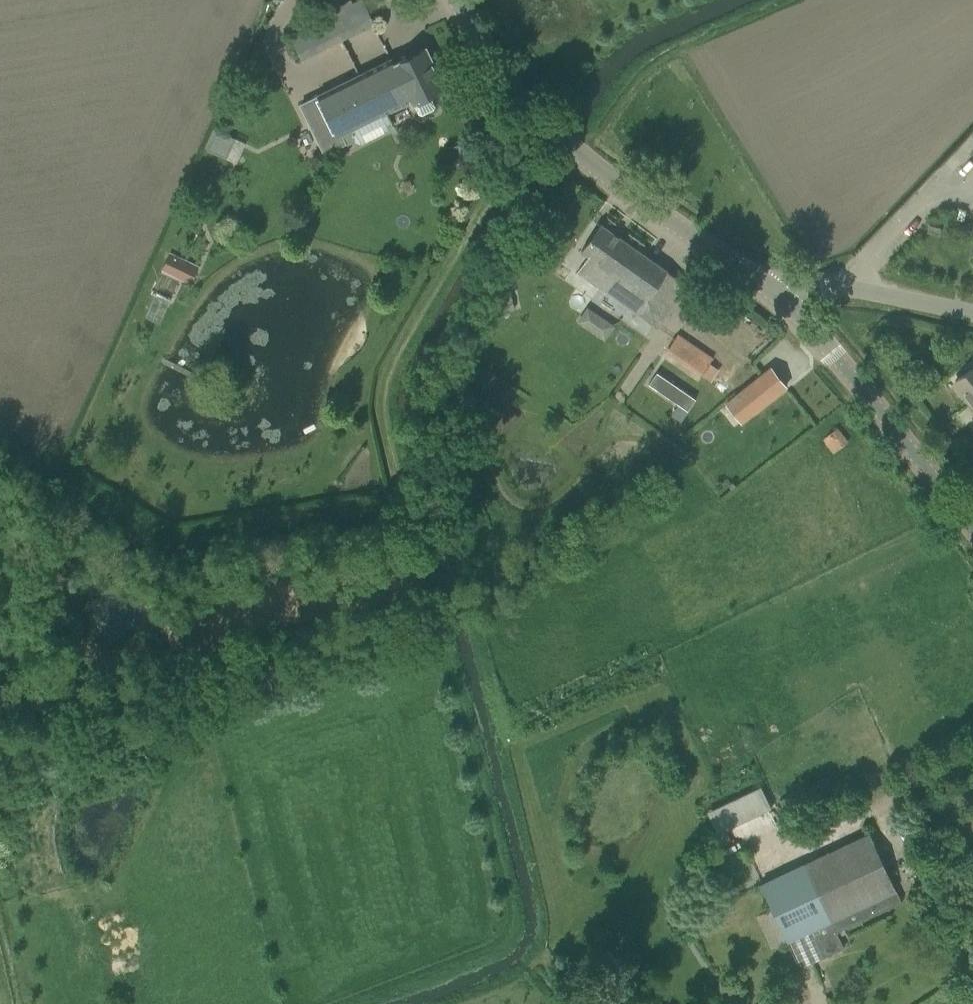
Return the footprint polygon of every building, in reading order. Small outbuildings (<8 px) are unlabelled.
[(436,105),(431,95),(446,87),(426,48),(395,63),(392,58),(319,94),(339,135),(412,99),(414,103),(419,113),(422,115),(435,108),(436,105)] [(466,111),(462,119),(465,125),(474,127),(478,119),(475,113),(466,111)] [(211,130),(207,148),(226,153),(231,134),(211,130)] [(578,272),(639,315),(658,328),(687,284),(601,223),(582,250),(589,256),(578,272)] [(928,232),(940,236),(942,227),(930,224),(928,232)] [(180,278),(188,261),(171,253),(164,271),(180,278)] [(514,310),(512,298),(498,301),(500,312),(514,310)] [(589,306),(578,320),(603,338),(614,324),(589,306)] [(713,378),(719,368),(708,362),(713,355),(675,331),(665,348),(713,378)] [(738,393),(754,413),(788,386),(772,366),(738,393)] [(956,381),(972,403),(972,367),(956,381)] [(666,372),(658,383),(695,410),(704,398),(666,372)] [(835,450),(847,439),(836,427),(824,439),(835,450)] [(704,808),(714,830),(768,807),(758,784),(704,808)] [(902,901),(870,833),(761,884),(796,958),(807,953),(812,963),(844,947),(837,932),(902,901)]
